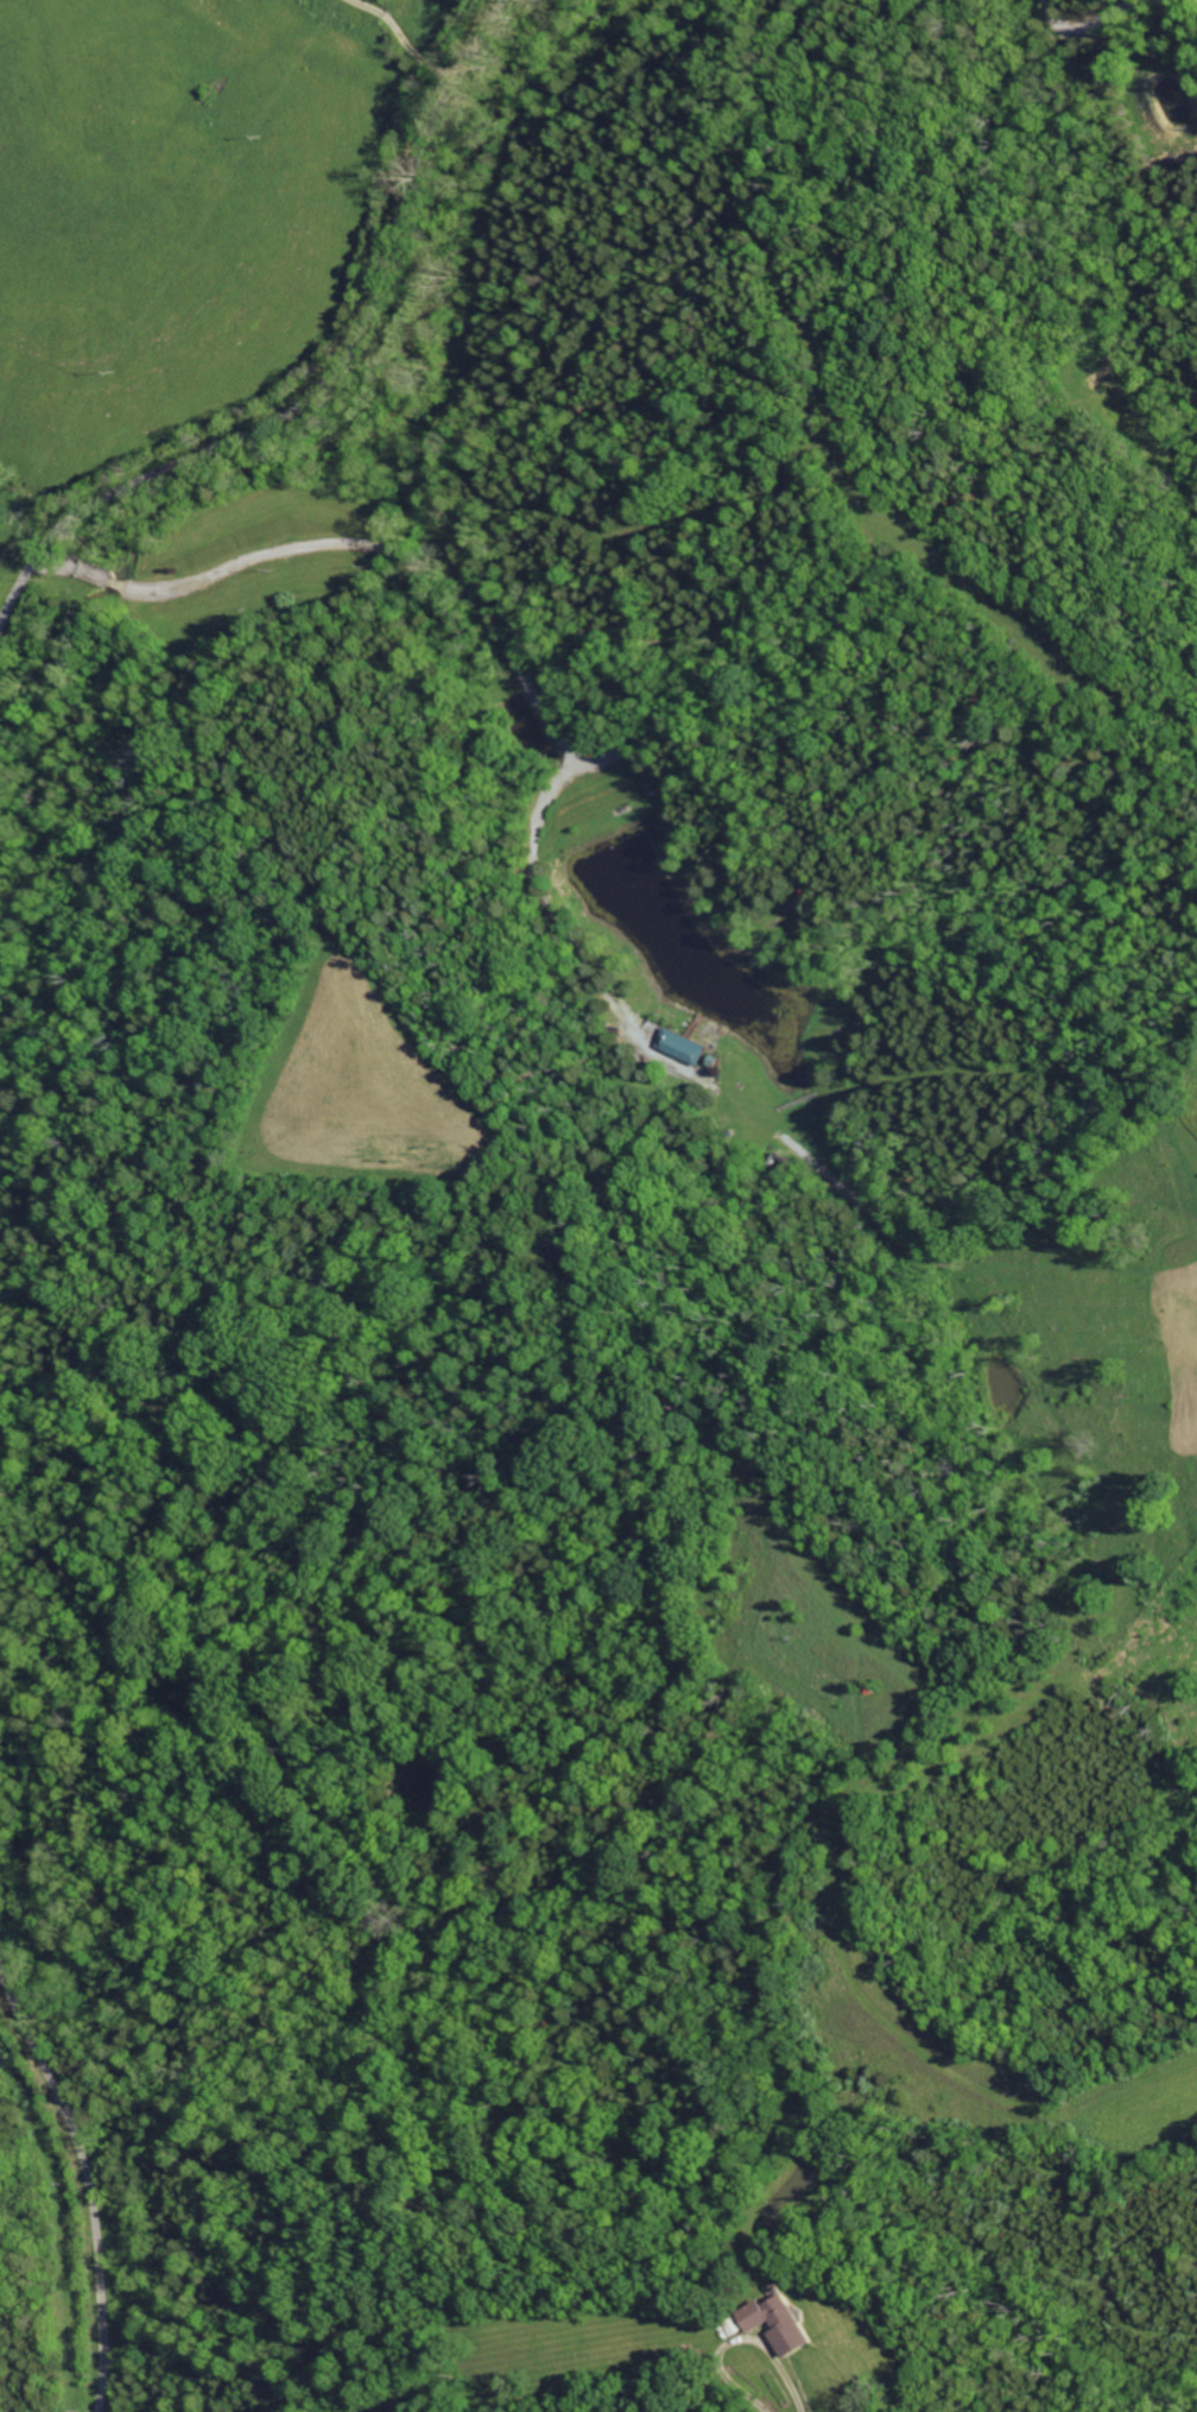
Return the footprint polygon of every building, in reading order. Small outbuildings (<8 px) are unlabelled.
[(712,1043),(669,1028),(662,1050),(704,1065),(712,1043)] [(772,2321),(752,2332),(741,2315),(784,2290),(813,2342),(783,2360),(768,2335),(778,2329),(772,2321)]
